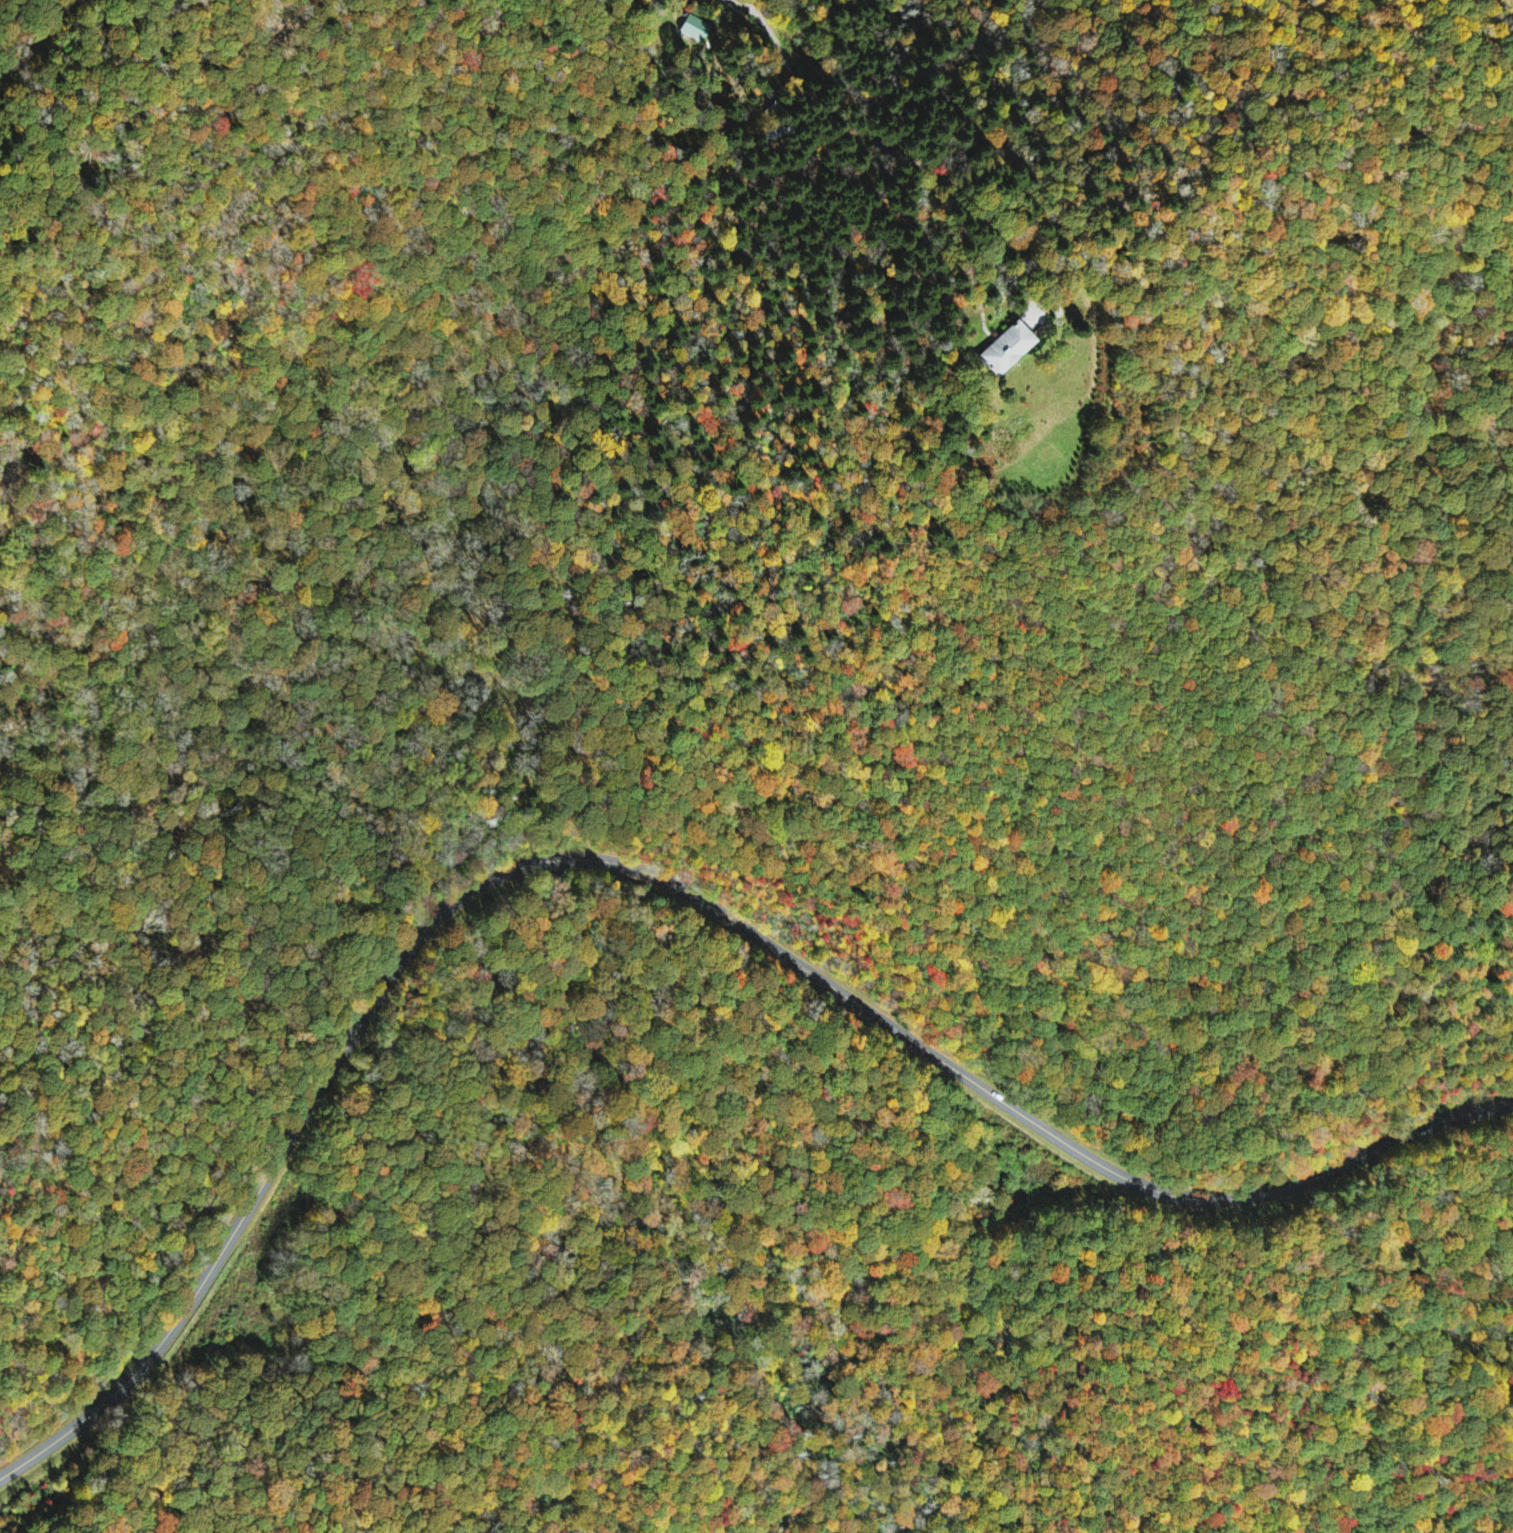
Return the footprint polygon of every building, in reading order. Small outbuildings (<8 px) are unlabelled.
[(705,44),(713,26),(689,15),(681,34),(705,44)] [(1046,344),(1025,321),(986,357),(1007,380),(1046,344)]
